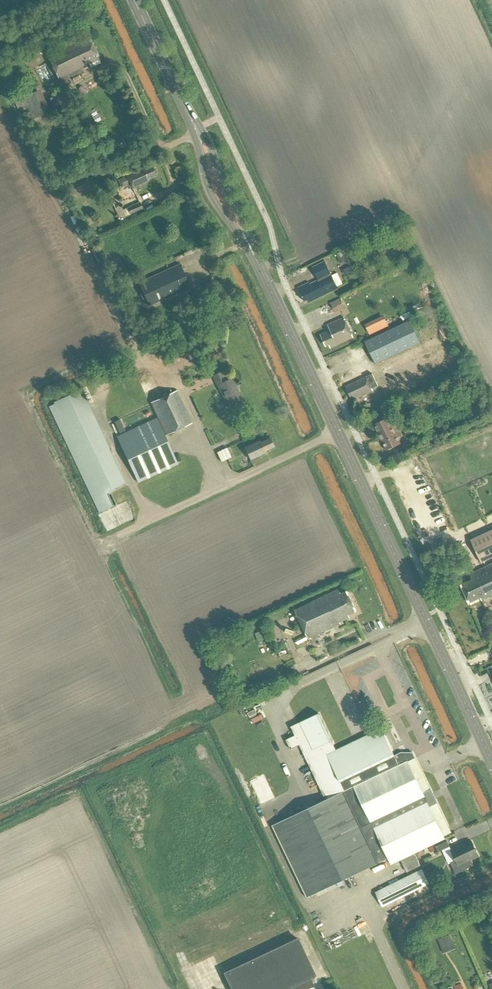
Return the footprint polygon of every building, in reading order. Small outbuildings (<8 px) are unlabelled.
[(60,43),(78,79),(80,78),(78,74),(83,72),(81,67),(88,63),(91,68),(101,63),(100,61),(91,41),(82,45),(80,41),(77,35),(60,43)] [(59,79),(60,82),(71,77),(74,81),(78,79),(60,43),(45,51),(45,50),(59,79)] [(40,88),(13,100),(24,123),(50,110),(40,88)] [(127,176),(119,180),(122,188),(131,184),(132,188),(148,182),(147,180),(156,176),(155,175),(156,172),(155,169),(152,168),(152,167),(143,171),(142,169),(127,176)] [(122,210),(126,218),(143,210),(140,202),(122,210)] [(378,250),(383,259),(394,253),(389,244),(378,250)] [(347,259),(344,253),(337,257),(340,262),(347,259)] [(310,284),(309,283),(298,288),(304,302),(308,300),(309,303),(338,289),(325,262),(313,268),(319,280),(310,284)] [(139,284),(149,306),(190,287),(180,265),(139,284)] [(331,303),(335,312),(345,307),(341,298),(331,303)] [(152,322),(158,326),(163,318),(157,314),(152,322)] [(331,330),(321,335),(326,346),(329,344),(330,347),(348,339),(348,340),(353,337),(344,318),(329,325),(331,330)] [(411,318),(366,339),(377,362),(422,341),(411,318)] [(221,392),(228,406),(242,399),(232,379),(228,380),(224,371),(213,376),(221,392)] [(376,382),(372,374),(346,386),(351,398),(354,396),(356,399),(373,391),(370,385),(376,382)] [(441,389),(447,400),(451,397),(445,387),(441,389)] [(49,407),(99,513),(116,505),(110,491),(125,484),(80,390),(49,407)] [(158,418),(116,437),(138,483),(178,464),(165,436),(192,423),(176,391),(151,403),(158,418)] [(374,425),(380,438),(398,430),(395,422),(391,424),(388,418),(374,425)] [(115,422),(120,433),(125,431),(120,420),(115,422)] [(404,427),(407,434),(416,430),(413,424),(404,427)] [(380,438),(386,451),(400,444),(397,438),(401,436),(398,430),(380,438)] [(244,448),(250,460),(265,453),(265,451),(273,447),(269,438),(260,443),(260,441),(246,447),(245,447),(244,448)] [(226,448),(216,453),(221,463),(231,458),(226,448)] [(471,540),(481,563),(491,558),(491,530),(471,540)] [(470,574),(473,580),(461,585),(469,603),(481,597),(482,600),(491,595),(491,564),(470,574)] [(338,590),(295,610),(308,639),(340,624),(340,622),(346,619),(345,617),(357,611),(347,591),(340,595),(338,590)] [(232,634),(234,639),(247,634),(245,628),(232,634)] [(418,722),(426,718),(418,700),(410,704),(418,722)] [(379,863),(388,859),(391,865),(401,860),(407,872),(421,865),(415,853),(445,839),(444,836),(451,833),(413,752),(401,753),(395,756),(381,728),(336,750),(319,713),(291,727),(295,736),(286,740),(291,749),(300,745),(326,800),(344,791),(379,863)] [(273,825),(307,898),(379,863),(344,791),(326,800),(273,825)] [(436,846),(438,852),(450,847),(447,841),(436,846)] [(457,860),(451,863),(454,869),(455,871),(456,874),(467,869),(474,865),(471,859),(479,855),(472,841),(452,850),(457,860)] [(422,869),(376,892),(383,906),(429,884),(422,869)] [(481,907),(474,910),(477,916),(484,912),(481,907)] [(442,947),(452,943),(449,936),(440,940),(442,947)] [(224,973),(232,988),(286,988),(315,975),(297,938),(224,973)]
